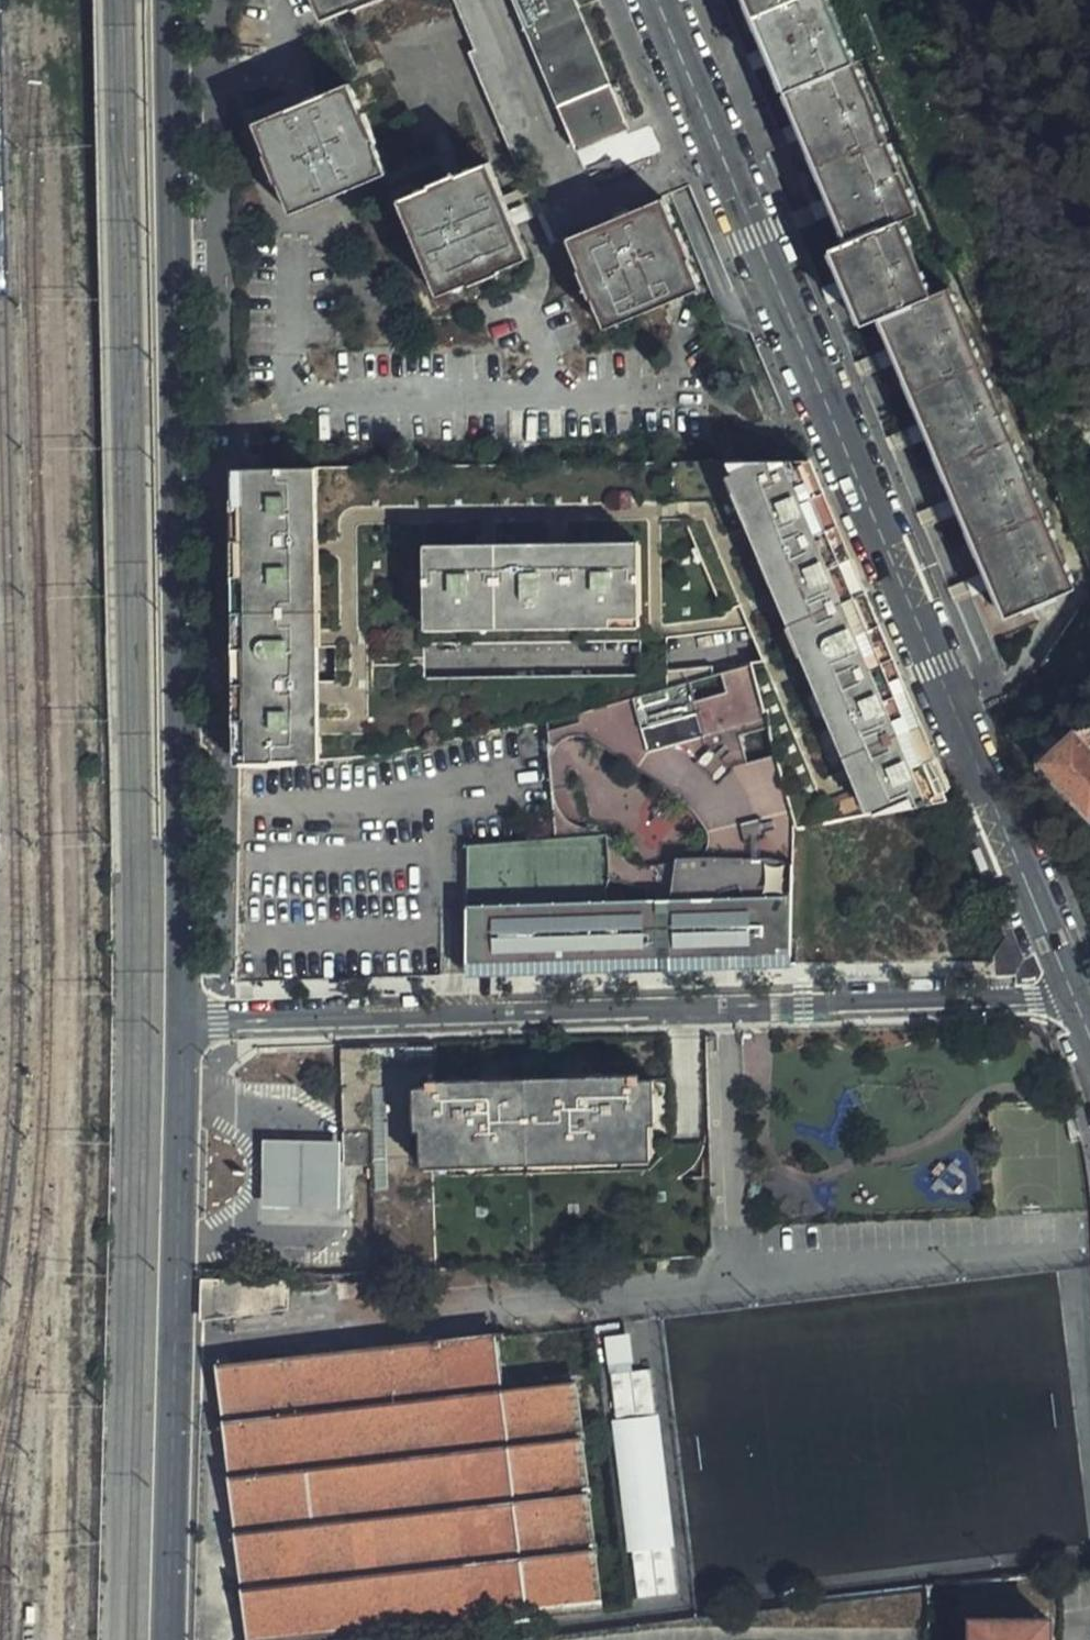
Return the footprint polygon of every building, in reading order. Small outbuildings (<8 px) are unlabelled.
[(325,32),(356,19),(357,21),(388,9),(387,6),(401,0),(312,0),(325,32)] [(566,0),(520,0),(584,151),(622,134),(566,0)] [(1059,606),(1078,599),(1078,596),(956,297),(939,304),(909,230),(925,223),(834,0),(755,0),(857,251),(838,260),(867,335),(887,327),(1010,627),(1059,606)] [(382,153),(369,124),(365,125),(352,94),(257,135),(269,167),(268,168),(280,198),(283,197),(296,225),(390,184),(378,155),(382,153)] [(533,266),(493,171),(462,184),(461,182),(432,194),(433,197),(402,210),(443,304),(472,292),(472,296),(504,283),(503,279),(533,266)] [(517,222),(536,216),(529,194),(510,200),(517,222)] [(704,298),(692,268),(694,267),(683,239),(681,235),(679,236),(667,207),(571,249),(583,278),(581,279),(593,309),(597,308),(609,337),(704,298)] [(804,651),(873,815),(941,798),(946,798),(881,642),(796,435),(712,443),(721,464),(792,621),(804,651)] [(314,466),(318,655),(338,654),(337,644),(424,642),(423,632),(422,553),(638,550),(639,629),(640,640),(667,638),(792,621),(721,464),(460,467),(314,466)] [(318,655),(314,466),(239,469),(242,764),(318,760),(318,681),(312,682),(312,655),(318,655)] [(422,553),(423,632),(639,629),(638,550),(422,553)] [(639,629),(423,632),(424,642),(640,640),(639,629)] [(639,674),(671,669),(667,638),(640,640),(639,674)] [(338,685),(425,683),(424,642),(337,644),(338,654),(339,680),(338,685)] [(502,671),(504,649),(433,643),(432,665),(502,671)] [(873,815),(804,651),(671,669),(639,674),(639,678),(425,683),(338,685),(339,680),(318,681),(318,760),(386,757),(543,730),(751,665),(794,837),(796,829),(873,815)] [(1071,728),(1040,753),(1089,813),(1089,751),(1071,728)] [(462,848),(464,906),(607,902),(604,842),(462,848)] [(607,902),(464,906),(466,973),(789,964),(791,896),(607,902)] [(420,1169),(430,1176),(655,1171),(657,1073),(431,1077),(410,1085),(410,1129),(422,1130),(420,1169)] [(346,1139),(266,1138),(265,1205),(345,1206),(346,1139)] [(203,1278),(202,1318),(287,1307),(286,1288),(285,1281),(203,1278)] [(286,1288),(287,1307),(336,1301),(334,1284),(286,1288)] [(696,1609),(670,1353),(635,1357),(632,1331),(609,1333),(637,1615),(696,1609)] [(527,1618),(524,1602),(600,1593),(577,1375),(498,1380),(496,1336),(217,1368),(247,1639),(341,1639),(527,1618)] [(1047,1618),(972,1618),(972,1639),(1047,1639),(1047,1618)]
